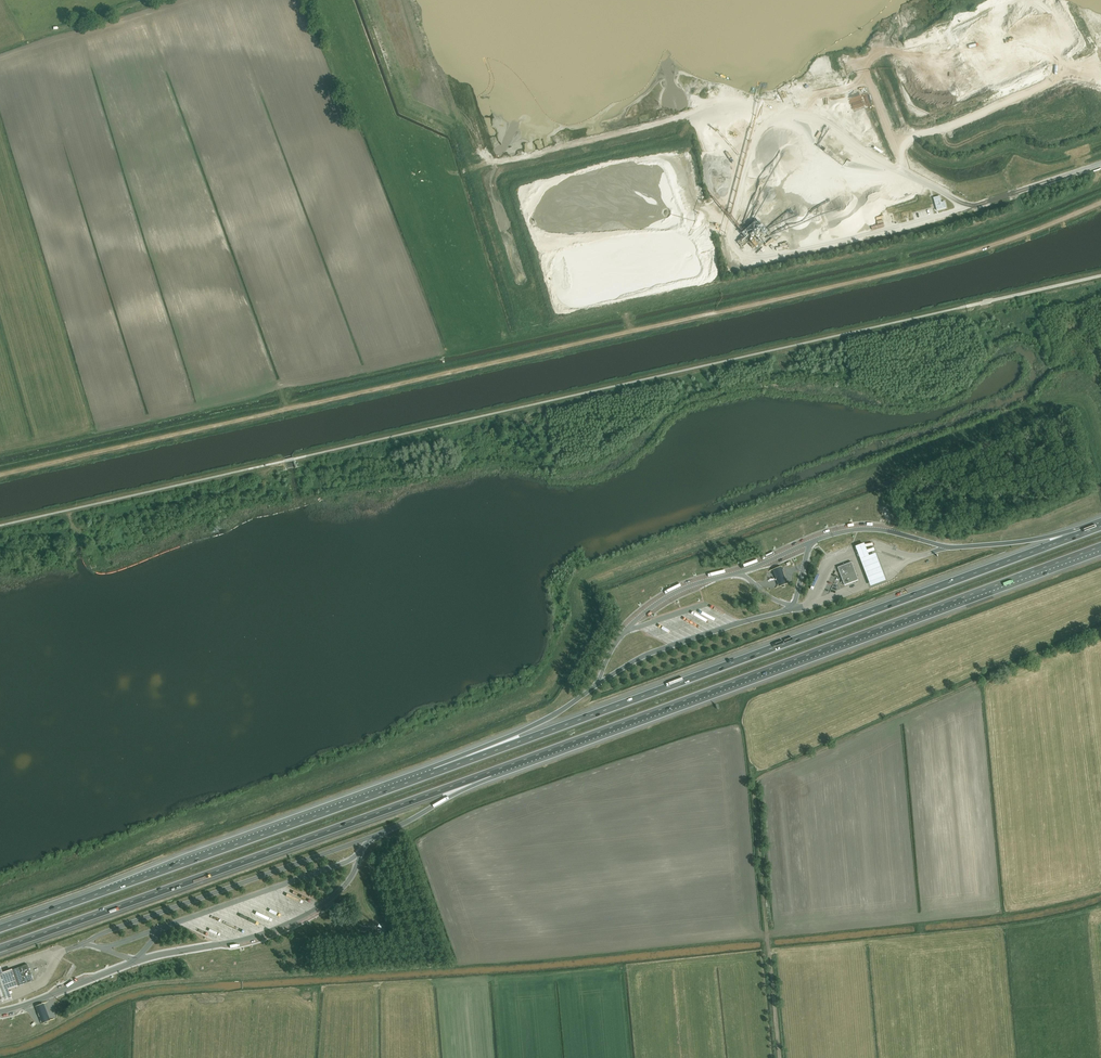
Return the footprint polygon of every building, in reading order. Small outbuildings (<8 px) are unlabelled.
[(943,208),(940,196),(933,198),(937,210),(943,208)] [(791,198),(783,203),(786,207),(794,202),(791,198)] [(877,215),(878,223),(872,224),(873,229),(885,227),(883,214),(877,215)] [(775,238),(782,232),(779,228),(772,234),(775,238)] [(765,241),(768,245),(775,240),(771,236),(765,241)] [(747,253),(751,251),(750,248),(752,247),(749,241),(743,244),(747,253)] [(771,252),(777,248),(772,242),(767,247),(771,252)] [(788,242),(776,245),(778,251),(790,248),(788,242)] [(865,542),(856,546),(871,585),(887,579),(876,551),(870,554),(865,542)] [(852,562),(838,567),(845,585),(858,579),(852,562)] [(782,567),(773,570),(776,578),(779,586),(788,583),(784,574),(782,567)] [(673,598),(675,601),(683,595),(681,592),(673,598)] [(673,638),(674,635),(660,629),(659,631),(673,638)] [(582,716),(597,710),(595,706),(580,712),(582,716)] [(27,964),(11,970),(17,986),(33,981),(27,964)] [(17,986),(11,970),(3,973),(0,966),(0,993),(3,1000),(11,997),(8,989),(17,986)] [(45,1004),(36,1007),(42,1024),(50,1021),(47,1013),(45,1004)]
